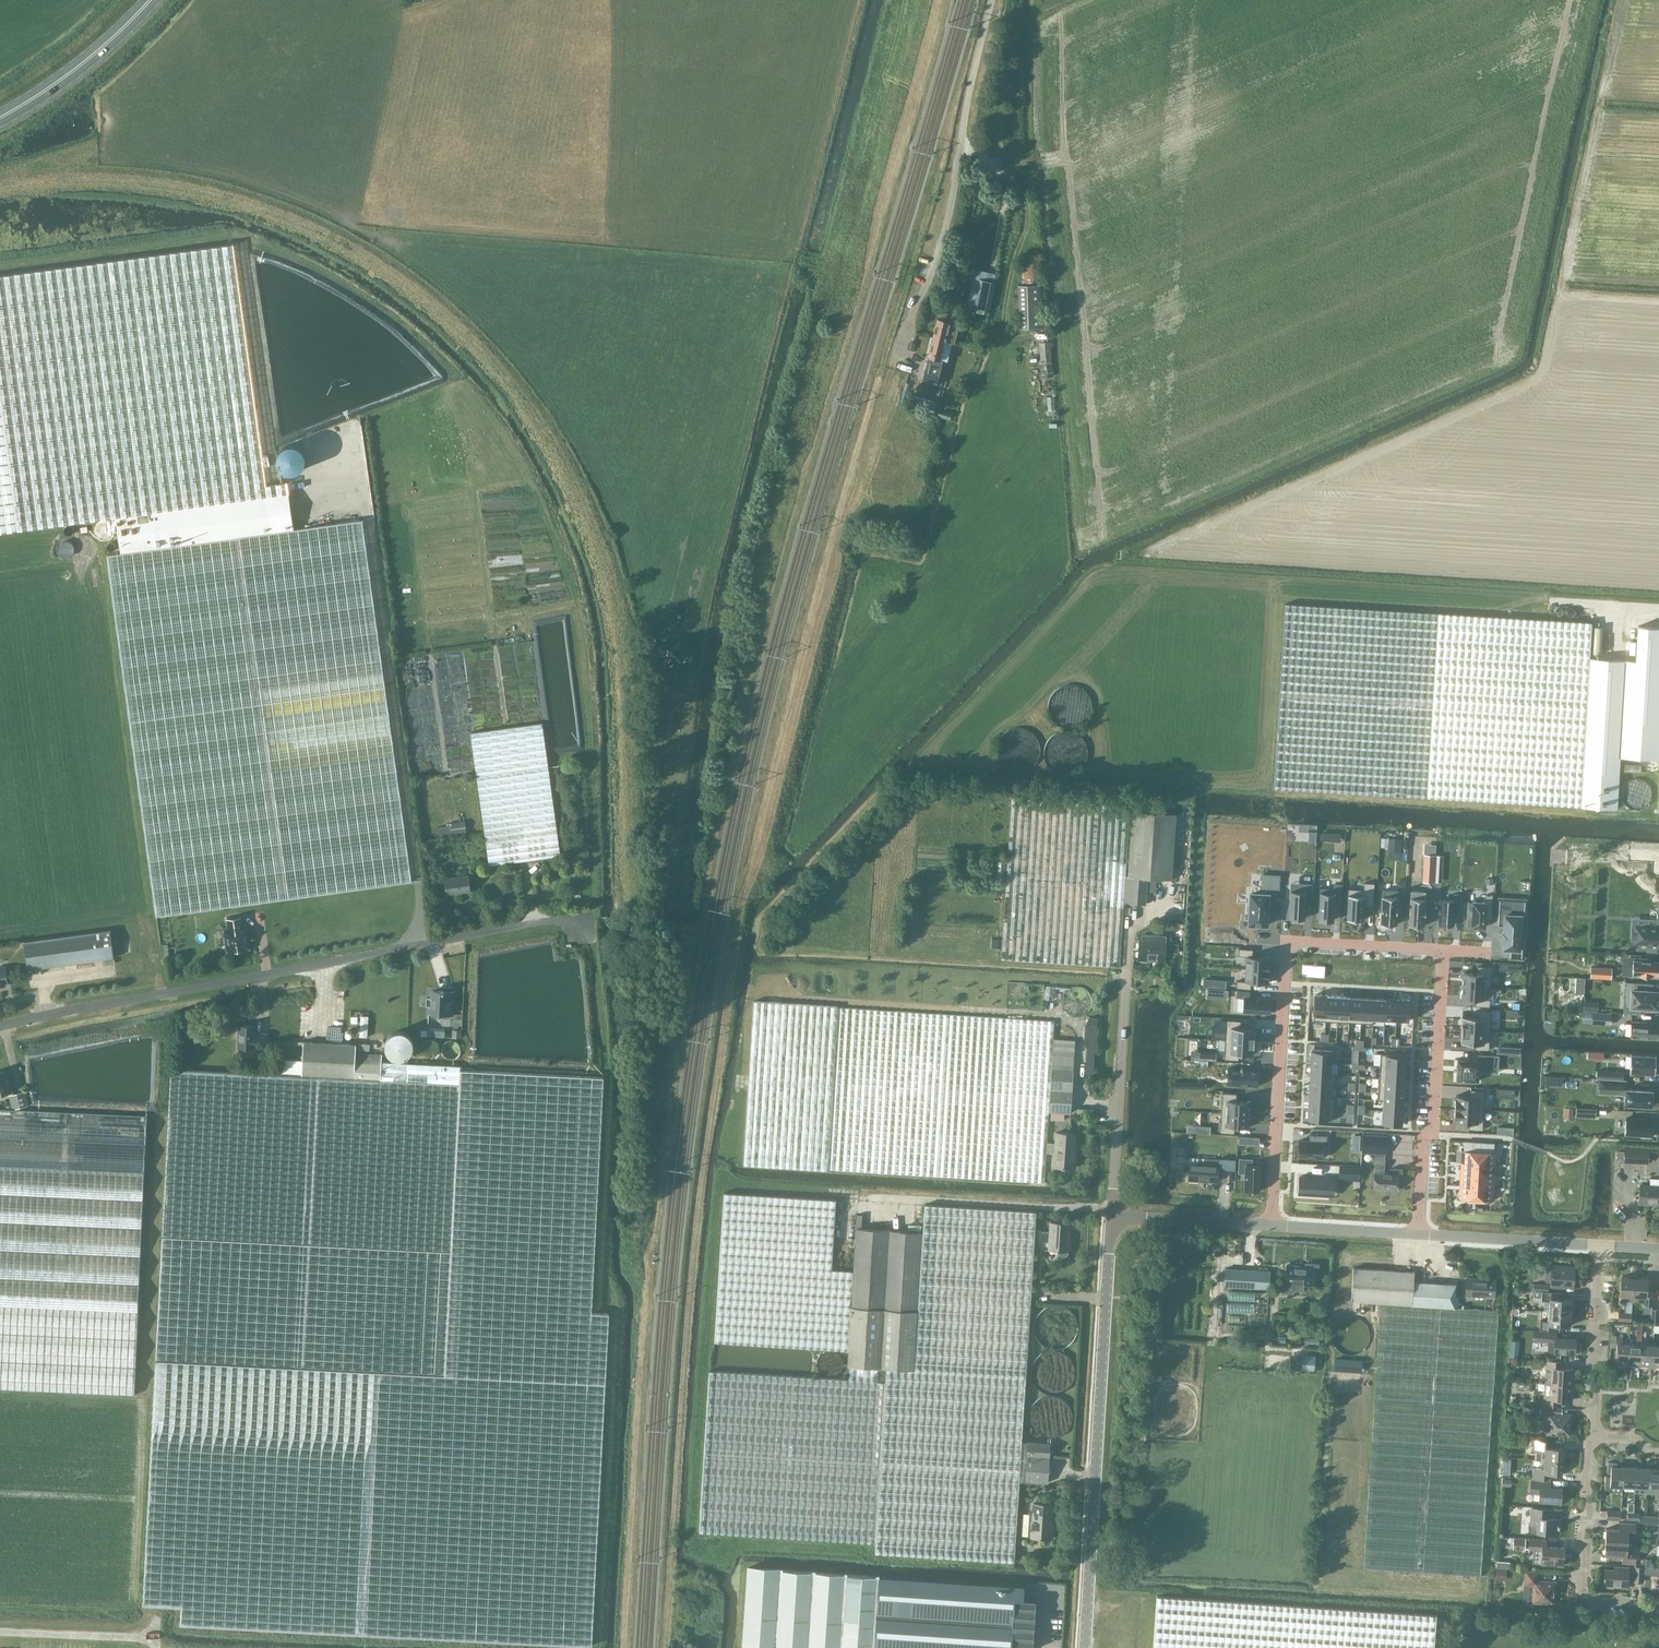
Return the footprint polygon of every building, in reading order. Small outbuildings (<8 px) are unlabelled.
[(102,518),(100,508),(266,485),(233,244),(0,276),(0,532),(102,518)] [(1021,254),(1022,284),(1039,284),(1038,253),(1021,254)] [(980,279),(974,308),(991,311),(992,304),(996,283),(996,282),(980,279)] [(951,281),(950,289),(960,291),(962,283),(951,281)] [(1039,284),(1022,284),(1017,284),(1019,328),(1042,328),(1040,284),(1039,284)] [(942,313),(941,320),(947,322),(949,315),(942,313)] [(936,319),(931,338),(943,341),(948,322),(947,322),(941,320),(936,319)] [(926,356),(928,357),(938,360),(938,359),(943,341),(931,338),(926,356)] [(1050,342),(1041,343),(1043,373),(1052,372),(1050,342)] [(924,371),(922,380),(937,384),(939,375),(943,361),(938,359),(938,360),(928,357),(924,371)] [(937,417),(950,421),(951,415),(939,411),(937,417)] [(116,516),(121,553),(293,529),(287,482),(266,485),(100,508),(102,518),(116,516)] [(293,529),(107,555),(156,916),(411,881),(361,520),(293,529)] [(1273,785),(1288,785),(1621,804),(1624,751),(1658,753),(1658,622),(1637,620),(1636,637),(1628,637),(1627,654),(1591,652),(1593,615),(1283,598),(1273,785)] [(1089,705),(1089,704),(1089,701),(1088,697),(1086,694),(1084,690),(1082,688),(1079,686),(1075,685),(1071,684),(1067,684),(1063,685),(1058,687),(1056,689),(1052,692),(1051,695),(1049,699),(1049,704),(1049,708),(1050,711),(1052,715),(1054,718),(1056,720),(1059,723),(1063,724),(1068,725),(1072,725),(1075,724),(1079,723),(1083,720),(1085,717),(1087,713),(1089,709),(1089,705)] [(541,722),(470,732),(487,863),(558,853),(541,722)] [(1037,745),(1036,740),(1035,737),(1033,734),(1030,730),(1027,728),(1023,726),(1019,725),(1015,725),(1009,727),(1006,728),(1002,731),(1000,734),(998,737),(997,741),(997,745),(997,749),(998,753),(1001,757),(1003,759),(1006,762),(1011,764),(1013,765),(1016,765),(1020,765),(1023,764),(1027,762),(1031,759),(1033,757),(1035,753),(1036,749),(1037,745)] [(1086,749),(1086,745),(1085,741),(1083,737),(1080,734),(1077,731),(1074,730),(1071,729),(1066,728),(1063,728),(1059,729),(1056,731),(1052,734),(1049,737),(1047,740),(1046,744),(1046,748),(1046,752),(1047,757),(1049,760),(1051,763),(1054,765),(1057,767),(1062,769),(1065,769),(1070,769),(1073,768),(1077,766),(1080,764),(1083,760),(1085,757),(1086,753),(1086,749)] [(1624,765),(1624,773),(1643,774),(1643,766),(1624,765)] [(1652,795),(1651,792),(1650,789),(1649,786),(1646,783),(1644,782),(1641,781),(1639,780),(1636,780),(1633,781),(1630,782),(1627,785),(1625,787),(1624,790),(1623,792),(1623,795),(1623,798),(1624,801),(1626,803),(1628,805),(1630,807),(1632,808),(1634,809),(1637,809),(1639,809),(1642,808),(1645,807),(1647,805),(1648,804),(1650,800),(1651,798),(1652,795)] [(1001,949),(1001,959),(1108,966),(1120,966),(1124,902),(1146,904),(1147,891),(1156,892),(1157,878),(1147,878),(1126,876),(1130,810),(1130,806),(1069,801),(1011,798),(1008,850),(1006,880),(1002,940),(1001,949)] [(1130,810),(1126,876),(1147,878),(1157,878),(1171,879),(1174,812),(1130,810)] [(467,832),(465,821),(451,823),(451,827),(438,829),(439,838),(452,836),(452,834),(467,832)] [(1388,838),(1387,847),(1401,847),(1401,838),(1388,838)] [(1424,854),(1423,880),(1433,881),(1435,854),(1424,854)] [(1248,923),(1265,924),(1267,894),(1267,887),(1278,888),(1279,875),(1261,874),(1260,893),(1250,893),(1248,923)] [(445,878),(447,893),(471,890),(469,875),(445,878)] [(1348,889),(1347,919),(1363,920),(1364,905),(1373,905),(1374,883),(1364,883),(1364,890),(1348,889)] [(1291,891),(1289,917),(1305,918),(1306,897),(1312,898),(1313,884),(1306,884),(1305,892),(1291,891)] [(1320,888),(1318,919),(1333,920),(1334,902),(1341,902),(1342,884),(1334,884),(1334,889),(1320,888)] [(1399,890),(1383,889),(1381,923),(1397,924),(1397,915),(1398,915),(1399,905),(1398,905),(1399,890)] [(1410,918),(1410,925),(1425,926),(1426,917),(1426,907),(1427,892),(1412,891),(1410,918)] [(1439,898),(1438,922),(1453,923),(1454,905),(1461,905),(1461,893),(1454,893),(1454,898),(1439,898)] [(1468,904),(1467,926),(1471,927),(1471,928),(1484,929),(1485,916),(1491,917),(1492,897),(1484,897),(1484,904),(1473,903),(1473,904),(1468,904)] [(929,898),(928,911),(937,912),(938,899),(929,898)] [(1498,913),(1497,925),(1504,925),(1502,949),(1509,949),(1509,957),(1522,957),(1523,939),(1518,938),(1520,915),(1524,916),(1525,899),(1513,899),(1512,914),(1498,913)] [(1633,943),(1656,944),(1656,948),(1658,948),(1658,908),(1657,926),(1634,925),(1633,943)] [(157,917),(160,943),(168,942),(164,916),(157,917)] [(224,942),(226,944),(227,952),(228,952),(228,951),(235,950),(235,951),(236,951),(236,950),(241,950),(242,950),(242,949),(249,949),(250,949),(247,926),(242,926),(241,917),(227,919),(228,928),(224,929),(225,936),(223,938),(224,942)] [(110,930),(24,942),(27,969),(114,957),(110,930)] [(1153,935),(1142,934),(1142,940),(1139,940),(1138,959),(1152,960),(1152,958),(1165,959),(1166,942),(1166,936),(1153,935)] [(1001,949),(1002,940),(992,939),(991,948),(1001,949)] [(1246,968),(1269,970),(1270,956),(1252,956),(1252,949),(1238,948),(1238,955),(1246,955),(1246,968)] [(1622,967),(1622,974),(1633,975),(1633,974),(1639,974),(1639,975),(1651,976),(1651,975),(1657,975),(1657,976),(1658,976),(1658,961),(1650,961),(1650,958),(1638,958),(1638,960),(1633,960),(1632,967),(1622,967)] [(1485,986),(1485,987),(1490,987),(1492,967),(1477,966),(1477,973),(1463,972),(1462,985),(1485,986)] [(1591,966),(1590,977),(1611,978),(1611,968),(1591,966)] [(1269,970),(1246,968),(1245,981),(1237,980),(1236,987),(1250,988),(1251,982),(1268,983),(1269,970)] [(1203,979),(1203,987),(1225,988),(1226,981),(1203,979)] [(1623,1012),(1639,1013),(1640,1007),(1658,1008),(1658,995),(1658,991),(1652,991),(1652,984),(1651,984),(1634,983),(1625,982),(1624,989),(1631,989),(1630,1007),(1623,1006),(1623,1012)] [(1484,999),(1485,987),(1485,986),(1462,985),(1461,998),(1475,999),(1475,1005),(1489,1006),(1490,999),(1484,999)] [(1071,1014),(1077,1015),(1082,1014),(1087,1011),(1090,1007),(1091,1002),(1090,996),(1087,992),(1083,988),(1077,987),(1072,988),(1067,991),(1064,996),(1063,1001),(1064,1007),(1067,1011),(1071,1014)] [(1207,989),(1207,997),(1214,998),(1215,989),(1207,989)] [(430,1013),(452,1015),(453,992),(432,990),(431,998),(427,998),(426,1005),(431,1006),(430,1013)] [(1237,990),(1236,997),(1244,997),(1243,1012),(1269,1013),(1270,998),(1250,997),(1250,990),(1237,990)] [(1313,1020),(1325,1021),(1327,995),(1314,994),(1313,1020)] [(1325,1021),(1337,1021),(1338,996),(1327,995),(1325,1021)] [(1337,1021),(1349,1022),(1350,996),(1338,996),(1337,1021)] [(1349,1022),(1361,1023),(1362,997),(1350,996),(1349,1022)] [(1373,1023),(1373,1018),(1374,998),(1362,997),(1361,1023),(1373,1023)] [(1373,1018),(1384,1019),(1386,998),(1374,998),(1373,1018)] [(1384,1019),(1396,1020),(1397,999),(1386,998),(1384,1019)] [(1397,999),(1396,1020),(1408,1020),(1409,1000),(1397,999)] [(1583,1011),(1597,1012),(1597,1002),(1583,1001),(1583,1011)] [(751,1002),(741,1164),(828,1169),(1044,1182),(1046,1152),(1047,1143),(1047,1142),(1049,1114),(1049,1111),(1051,1112),(1051,1119),(1064,1120),(1064,1112),(1070,1113),(1073,1069),(1075,1039),(1053,1037),(1054,1021),(838,1007),(751,1002)] [(1461,1029),(1490,1030),(1491,1011),(1477,1010),(1477,1016),(1462,1016),(1461,1029)] [(1592,1019),(1592,1021),(1609,1022),(1610,1013),(1597,1012),(1583,1011),(1581,1011),(1581,1018),(1592,1019)] [(1084,1023),(1083,1044),(1086,1048),(1084,1073),(1093,1073),(1094,1047),(1095,1045),(1097,1018),(1089,1017),(1086,1021),(1086,1023),(1084,1023)] [(1225,1039),(1254,1041),(1254,1028),(1240,1027),(1240,1020),(1226,1020),(1225,1039)] [(1657,1023),(1631,1021),(1630,1037),(1656,1038),(1657,1023)] [(255,1026),(239,1025),(238,1048),(254,1048),(254,1047),(266,1048),(266,1033),(258,1033),(258,1034),(255,1034),(255,1026)] [(453,1028),(452,1037),(461,1038),(461,1028),(453,1028)] [(1490,1030),(1461,1029),(1461,1042),(1475,1042),(1475,1049),(1489,1050),(1490,1030)] [(1254,1041),(1225,1039),(1224,1059),(1238,1060),(1239,1053),(1253,1054),(1254,1041)] [(460,1067),(409,1064),(381,1063),(382,1054),(355,1053),(356,1044),(330,1043),(313,1042),(304,1042),(303,1060),(280,1059),(279,1074),(171,1068),(156,1360),(143,1606),(181,1608),(180,1625),(592,1647),(610,1315),(592,1314),(604,1078),(460,1070),(460,1067)] [(1311,1061),(1331,1062),(1332,1051),(1311,1049),(1311,1061)] [(1191,1051),(1190,1059),(1215,1060),(1216,1052),(1191,1051)] [(1380,1065),(1406,1067),(1406,1055),(1380,1053),(1380,1065)] [(1457,1058),(1456,1079),(1478,1080),(1479,1063),(1498,1064),(1498,1056),(1479,1055),(1478,1059),(1457,1058)] [(1631,1055),(1630,1074),(1630,1073),(1654,1075),(1655,1075),(1656,1056),(1655,1056),(1655,1057),(1631,1055)] [(1331,1074),(1331,1062),(1311,1061),(1310,1073),(1331,1074)] [(1185,1063),(1184,1081),(1204,1082),(1205,1064),(1185,1063)] [(1379,1077),(1405,1078),(1406,1067),(1380,1065),(1379,1077)] [(1227,1083),(1227,1084),(1258,1086),(1259,1069),(1243,1069),(1243,1068),(1241,1068),(1228,1068),(1229,1068),(1229,1083),(1227,1083)] [(11,1091),(8,1078),(6,1079),(4,1070),(0,1071),(0,1093),(11,1091)] [(1597,1070),(1596,1077),(1622,1079),(1623,1072),(1597,1070)] [(1330,1085),(1330,1086),(1335,1086),(1336,1074),(1331,1074),(1310,1073),(1309,1084),(1330,1085)] [(1543,1075),(1542,1084),(1561,1085),(1562,1076),(1543,1075)] [(1379,1088),(1404,1089),(1405,1078),(1379,1077),(1379,1088)] [(1626,1081),(1599,1079),(1599,1093),(1625,1094),(1624,1104),(1626,1104),(1626,1106),(1634,1106),(1634,1105),(1651,1106),(1652,1090),(1625,1089),(1626,1081)] [(1329,1097),(1329,1096),(1330,1086),(1330,1085),(1309,1084),(1309,1095),(1329,1097)] [(1383,1100),(1404,1101),(1404,1089),(1379,1088),(1378,1099),(1383,1100)] [(1514,1097),(1514,1089),(1496,1088),(1496,1096),(1514,1097)] [(1455,1108),(1483,1110),(1485,1090),(1470,1089),(1470,1096),(1456,1095),(1455,1097),(1455,1108)] [(11,1095),(14,1109),(29,1105),(25,1091),(11,1095)] [(1221,1112),(1249,1114),(1250,1101),(1236,1100),(1236,1093),(1222,1092),(1221,1112)] [(1308,1107),(1334,1108),(1335,1096),(1329,1096),(1329,1097),(1309,1095),(1308,1107)] [(1383,1111),(1403,1112),(1404,1101),(1383,1100),(1383,1111)] [(1334,1108),(1308,1107),(1307,1119),(1333,1120),(1334,1108)] [(1573,1107),(1564,1107),(1564,1115),(1573,1116),(1573,1107)] [(1482,1129),(1483,1110),(1455,1108),(1454,1119),(1454,1121),(1468,1122),(1468,1129),(1482,1129)] [(1576,1108),(1576,1116),(1595,1117),(1596,1109),(1576,1108)] [(17,1109),(0,1109),(0,1388),(132,1395),(146,1116),(17,1109)] [(1403,1112),(1383,1111),(1382,1123),(1403,1124),(1403,1112)] [(1249,1114),(1221,1112),(1220,1132),(1234,1133),(1234,1126),(1249,1127),(1249,1114)] [(1641,1135),(1641,1136),(1650,1137),(1650,1136),(1652,1136),(1653,1119),(1626,1118),(1625,1134),(1641,1135)] [(1047,1143),(1046,1152),(1055,1153),(1054,1166),(1075,1167),(1076,1157),(1074,1157),(1076,1133),(1056,1132),(1055,1143),(1047,1142),(1047,1143)] [(1299,1140),(1298,1156),(1322,1157),(1323,1142),(1327,1142),(1327,1135),(1310,1134),(1310,1140),(1299,1140)] [(1365,1135),(1364,1152),(1375,1153),(1385,1153),(1386,1153),(1387,1136),(1365,1135)] [(1464,1150),(1479,1150),(1494,1151),(1494,1143),(1464,1141),(1464,1150)] [(1177,1147),(1176,1163),(1190,1163),(1189,1180),(1205,1181),(1205,1180),(1217,1180),(1218,1169),(1218,1164),(1219,1158),(1207,1157),(1185,1156),(1186,1147),(1177,1147)] [(1624,1152),(1618,1152),(1617,1161),(1624,1161),(1624,1162),(1648,1163),(1648,1149),(1624,1148),(1624,1149),(1624,1152)] [(1461,1161),(1478,1162),(1479,1150),(1464,1150),(1461,1149),(1461,1161)] [(1479,1150),(1478,1162),(1495,1163),(1496,1151),(1494,1151),(1479,1150)] [(1375,1153),(1373,1187),(1397,1188),(1397,1175),(1401,1175),(1401,1168),(1390,1168),(1390,1173),(1384,1173),(1385,1153),(1375,1153)] [(1238,1158),(1237,1173),(1244,1173),(1243,1190),(1259,1191),(1260,1164),(1251,1164),(1252,1158),(1238,1158)] [(1460,1173),(1477,1174),(1478,1162),(1461,1161),(1460,1173)] [(1478,1162),(1477,1174),(1494,1175),(1495,1163),(1478,1162)] [(1339,1166),(1339,1176),(1360,1177),(1360,1167),(1339,1166)] [(1459,1186),(1476,1187),(1477,1174),(1460,1173),(1459,1186)] [(1477,1174),(1476,1187),(1493,1188),(1494,1175),(1477,1174)] [(1299,1176),(1298,1194),(1329,1195),(1330,1179),(1334,1179),(1334,1178),(1299,1176)] [(1652,1203),(1658,1204),(1658,1185),(1658,1179),(1649,1178),(1649,1185),(1640,1184),(1640,1201),(1652,1201),(1652,1203)] [(1476,1199),(1476,1187),(1459,1186),(1459,1198),(1476,1199)] [(1493,1188),(1476,1187),(1476,1199),(1493,1200),(1493,1188)] [(714,1343),(815,1349),(851,1351),(849,1381),(810,1379),(714,1373),(709,1373),(700,1536),(876,1546),(876,1555),(1017,1564),(1022,1480),(1047,1481),(1048,1456),(1049,1441),(1024,1440),(1036,1239),(1037,1229),(1038,1210),(924,1205),(924,1233),(856,1229),(854,1270),(832,1269),(836,1199),(723,1192),(714,1343)] [(1050,1230),(1037,1229),(1036,1239),(1049,1241),(1049,1249),(1057,1250),(1058,1252),(1059,1254),(1061,1255),(1063,1256),(1065,1255),(1067,1254),(1068,1252),(1068,1250),(1070,1251),(1071,1241),(1069,1241),(1070,1223),(1051,1222),(1050,1230)] [(1287,1265),(1286,1284),(1315,1285),(1315,1273),(1319,1273),(1319,1263),(1306,1262),(1306,1266),(1287,1265)] [(1574,1267),(1552,1265),(1551,1286),(1573,1287),(1574,1267)] [(1225,1268),(1224,1286),(1269,1289),(1270,1275),(1270,1271),(1225,1268)] [(1354,1302),(1381,1303),(1364,1569),(1481,1576),(1498,1310),(1454,1307),(1454,1300),(1455,1300),(1456,1284),(1414,1282),(1415,1272),(1356,1269),(1354,1302)] [(1620,1283),(1619,1295),(1627,1295),(1626,1301),(1632,1302),(1634,1277),(1621,1276),(1620,1283)] [(1466,1296),(1495,1298),(1496,1279),(1467,1277),(1466,1296)] [(1634,1277),(1632,1302),(1638,1302),(1638,1296),(1645,1297),(1644,1305),(1651,1306),(1652,1291),(1646,1290),(1647,1278),(1634,1277)] [(1532,1290),(1534,1290),(1548,1291),(1548,1284),(1533,1283),(1532,1290)] [(1550,1301),(1549,1311),(1570,1312),(1571,1310),(1573,1309),(1573,1303),(1571,1302),(1571,1300),(1572,1300),(1572,1299),(1559,1298),(1559,1292),(1548,1291),(1534,1290),(1533,1296),(1541,1297),(1541,1300),(1550,1301)] [(1074,1325),(1074,1322),(1073,1318),(1071,1314),(1069,1311),(1066,1309),(1062,1306),(1059,1305),(1055,1304),(1051,1305),(1047,1306),(1043,1308),(1040,1310),(1037,1312),(1035,1316),(1034,1320),(1033,1324),(1033,1328),(1034,1333),(1036,1336),(1038,1339),(1041,1342),(1044,1344),(1048,1345),(1052,1346),(1055,1346),(1060,1345),(1064,1343),(1068,1340),(1071,1337),(1072,1334),(1074,1330),(1074,1325)] [(1570,1312),(1549,1311),(1548,1321),(1540,1320),(1539,1330),(1557,1331),(1558,1325),(1570,1325),(1570,1312)] [(1618,1320),(1630,1321),(1631,1313),(1618,1313),(1618,1320)] [(1367,1335),(1367,1332),(1366,1328),(1364,1324),(1362,1322),(1359,1320),(1357,1319),(1353,1317),(1350,1317),(1347,1317),(1343,1317),(1340,1319),(1337,1321),(1334,1324),(1332,1327),(1331,1331),(1331,1334),(1331,1337),(1331,1341),(1333,1344),(1335,1347),(1338,1350),(1341,1351),(1344,1352),(1348,1353),(1352,1353),(1355,1352),(1358,1350),(1362,1348),(1364,1345),(1365,1342),(1366,1339),(1367,1335)] [(1553,1352),(1553,1353),(1574,1354),(1575,1339),(1555,1337),(1556,1332),(1533,1331),(1533,1341),(1548,1342),(1547,1350),(1549,1352),(1553,1352)] [(1640,1365),(1642,1337),(1642,1331),(1637,1331),(1637,1337),(1636,1344),(1629,1344),(1628,1366),(1632,1366),(1632,1365),(1640,1365)] [(1319,1346),(1319,1336),(1314,1336),(1314,1338),(1305,1337),(1304,1345),(1319,1346)] [(1623,1366),(1628,1366),(1629,1344),(1623,1343),(1623,1336),(1617,1336),(1617,1350),(1616,1364),(1624,1364),(1623,1366)] [(1648,1367),(1652,1367),(1653,1345),(1646,1345),(1647,1337),(1646,1337),(1642,1337),(1640,1365),(1648,1366),(1648,1367)] [(1519,1342),(1511,1341),(1510,1357),(1518,1358),(1519,1342)] [(1072,1372),(1072,1368),(1070,1363),(1068,1360),(1065,1356),(1061,1353),(1057,1351),(1053,1351),(1049,1351),(1045,1351),(1042,1353),(1038,1355),(1035,1358),(1033,1361),(1031,1364),(1030,1368),(1030,1372),(1030,1376),(1032,1380),(1033,1383),(1036,1386),(1038,1388),(1043,1391),(1046,1392),(1050,1393),(1055,1392),(1058,1391),(1061,1390),(1066,1387),(1069,1383),(1070,1380),(1072,1376),(1072,1372)] [(842,1369),(843,1364),(842,1360),(839,1356),(835,1353),(830,1352),(826,1353),(822,1355),(819,1359),(818,1364),(819,1369),(821,1373),(825,1375),(830,1376),(835,1376),(839,1373),(842,1369)] [(1315,1358),(1302,1357),(1302,1368),(1315,1369),(1315,1358)] [(1335,1359),(1334,1365),(1361,1367),(1362,1361),(1335,1359)] [(1546,1370),(1545,1383),(1551,1383),(1572,1385),(1573,1369),(1560,1368),(1560,1362),(1547,1361),(1546,1370)] [(1545,1396),(1544,1405),(1558,1406),(1558,1399),(1571,1400),(1572,1385),(1551,1383),(1550,1396),(1545,1396)] [(1073,1418),(1073,1413),(1071,1409),(1069,1405),(1067,1402),(1064,1400),(1060,1397),(1055,1396),(1051,1395),(1047,1396),(1042,1397),(1038,1400),(1036,1401),(1033,1405),(1031,1409),(1030,1412),(1029,1417),(1029,1421),(1030,1425),(1033,1430),(1035,1433),(1038,1436),(1041,1437),(1045,1439),(1049,1440),(1054,1439),(1058,1439),(1062,1437),(1066,1433),(1069,1431),(1071,1427),(1072,1423),(1073,1418)] [(1540,1406),(1540,1413),(1540,1419),(1548,1419),(1547,1433),(1569,1434),(1571,1415),(1562,1414),(1555,1414),(1556,1408),(1540,1406)] [(1536,1451),(1536,1459),(1563,1461),(1564,1448),(1555,1447),(1552,1447),(1553,1440),(1549,1440),(1535,1439),(1534,1451),(1536,1451)] [(1563,1461),(1536,1459),(1535,1460),(1541,1460),(1540,1467),(1533,1467),(1532,1472),(1532,1478),(1546,1479),(1547,1473),(1563,1474),(1563,1461)] [(1610,1485),(1622,1486),(1624,1466),(1618,1466),(1618,1465),(1616,1463),(1608,1462),(1609,1462),(1608,1462),(1607,1472),(1610,1472),(1610,1476),(1606,1476),(1605,1476),(1604,1493),(1610,1494),(1610,1485)] [(1622,1486),(1635,1487),(1636,1467),(1624,1466),(1622,1486)] [(1634,1492),(1646,1493),(1648,1468),(1636,1467),(1635,1487),(1634,1492)] [(1646,1493),(1658,1494),(1658,1468),(1648,1468),(1646,1493)] [(1547,1480),(1531,1479),(1530,1492),(1540,1493),(1539,1500),(1561,1502),(1561,1488),(1546,1486),(1547,1480)] [(1022,1535),(1031,1536),(1031,1537),(1040,1537),(1052,1538),(1053,1528),(1051,1528),(1053,1504),(1033,1503),(1033,1514),(1023,1513),(1022,1535)] [(1532,1507),(1531,1523),(1529,1523),(1528,1529),(1529,1530),(1530,1532),(1531,1533),(1536,1533),(1537,1531),(1558,1533),(1560,1518),(1546,1517),(1547,1508),(1532,1507)] [(1606,1528),(1605,1541),(1627,1542),(1628,1534),(1634,1534),(1635,1524),(1619,1522),(1618,1529),(1606,1528)] [(1541,1564),(1562,1565),(1563,1548),(1545,1547),(1545,1540),(1529,1539),(1529,1549),(1542,1550),(1541,1564)] [(1514,1550),(1525,1551),(1525,1541),(1515,1540),(1514,1550)] [(1627,1542),(1605,1541),(1605,1555),(1622,1556),(1622,1562),(1635,1563),(1636,1551),(1627,1550),(1627,1542)] [(1651,1559),(1643,1558),(1642,1566),(1650,1566),(1651,1559)] [(1634,1568),(1634,1581),(1642,1582),(1643,1566),(1634,1566),(1634,1568)] [(1035,1601),(1023,1600),(1023,1586),(876,1576),(868,1575),(868,1572),(848,1570),(848,1574),(747,1567),(747,1569),(743,1647),(1033,1647),(1035,1601)] [(1604,1583),(1627,1585),(1628,1568),(1618,1567),(1618,1570),(1605,1569),(1604,1583)] [(1497,1568),(1496,1579),(1507,1580),(1507,1568),(1497,1568)] [(1554,1603),(1556,1582),(1538,1580),(1539,1572),(1526,1571),(1525,1584),(1533,1585),(1532,1602),(1554,1603)] [(1436,1616),(1156,1598),(1153,1647),(1433,1647),(1436,1616)]
